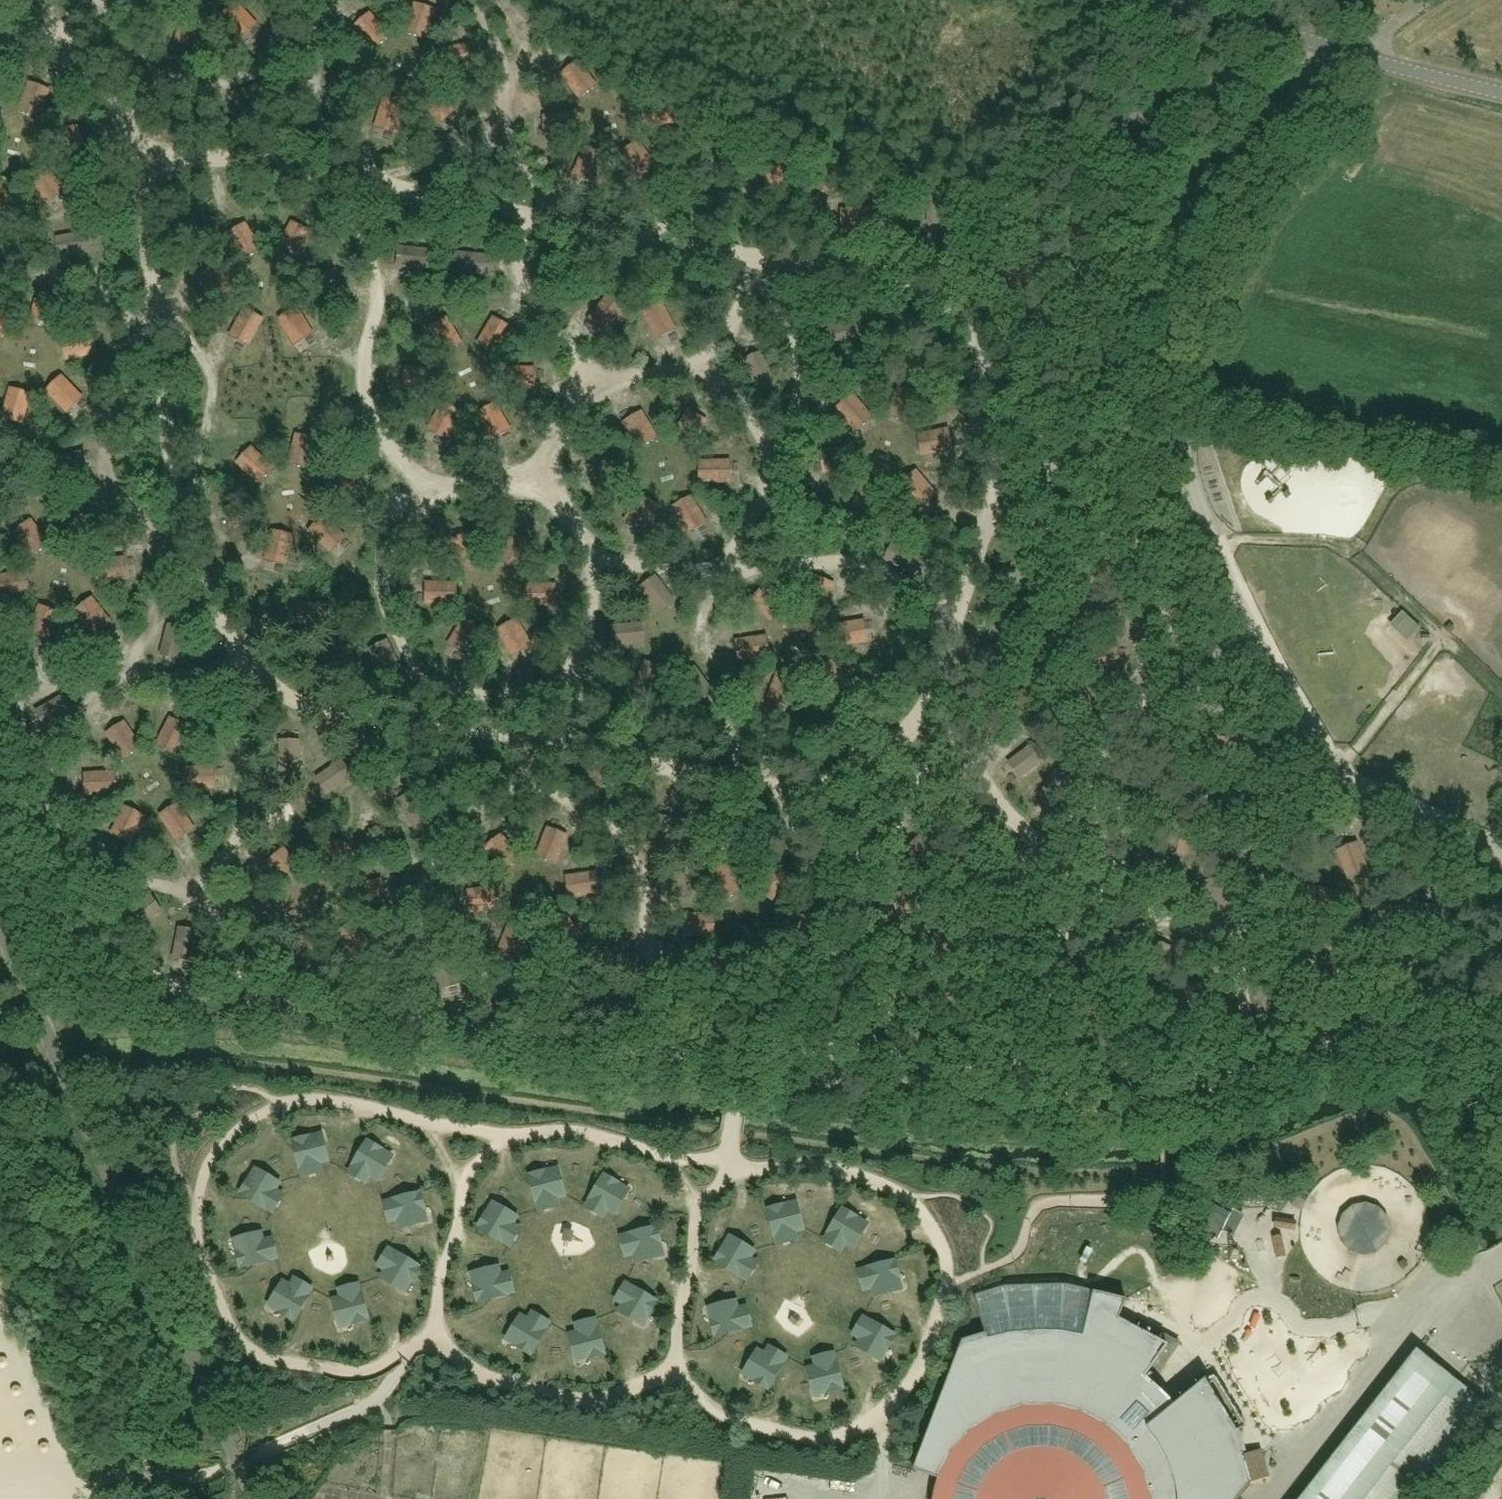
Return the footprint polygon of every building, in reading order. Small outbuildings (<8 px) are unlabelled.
[(236,2),(221,15),(237,34),(252,20),(236,2)] [(413,10),(406,33),(425,39),(432,16),(413,10)] [(204,19),(185,13),(178,36),(197,42),(204,19)] [(359,31),(375,50),(390,36),(373,18),(359,31)] [(465,66),(460,46),(436,51),(441,71),(465,66)] [(374,85),(369,66),(345,71),(350,90),(374,85)] [(566,78),(580,98),(596,86),(582,67),(566,78)] [(420,101),(437,119),(451,106),(435,87),(420,101)] [(28,89),(19,111),(38,119),(47,96),(28,89)] [(404,104),(385,98),(378,121),(397,127),(404,104)] [(666,104),(642,106),(644,126),(668,124),(666,104)] [(72,128),(48,132),(51,151),(76,148),(72,128)] [(652,161),(637,141),(621,153),(636,173),(652,161)] [(604,155),(586,147),(576,169),(594,178),(604,155)] [(825,166),(814,187),(832,196),(843,175),(825,166)] [(61,186),(45,167),(30,180),(45,199),(61,186)] [(767,179),(780,199),(797,188),(783,168),(767,179)] [(0,177),(0,203),(4,205),(13,182),(0,177)] [(928,193),(928,218),(948,218),(948,193),(928,193)] [(865,209),(841,211),(842,230),(867,229),(865,209)] [(289,228),(278,249),(295,259),(307,238),(289,228)] [(248,229),(231,240),(244,260),(261,250),(248,229)] [(56,238),(60,257),(84,253),(81,233),(56,238)] [(405,247),(403,267),(428,270),(430,250),(405,247)] [(480,255),(456,252),(454,272),(478,275),(480,255)] [(1006,290),(1030,287),(1028,267),(1004,270),(1006,290)] [(328,272),(304,273),(305,293),(329,292),(328,272)] [(236,295),(236,275),(212,276),(212,295),(236,295)] [(593,315),(608,328),(624,309),(608,296),(593,315)] [(30,322),(50,328),(56,304),(37,299),(30,322)] [(642,312),(654,333),(672,324),(661,302),(642,312)] [(309,329),(297,308),(279,318),(292,339),(309,329)] [(1047,338),(1056,315),(1037,308),(1028,330),(1047,338)] [(263,319),(245,309),(233,330),(251,340),(263,319)] [(14,326),(0,312),(0,340),(14,326)] [(864,339),(858,319),(834,326),(840,345),(864,339)] [(444,354),(462,344),(449,323),(432,333),(444,354)] [(478,344),(495,354),(508,333),(490,323),(478,344)] [(61,340),(66,360),(90,354),(85,334),(61,340)] [(774,380),(764,357),(746,365),(756,388),(774,380)] [(411,388),(436,388),(436,368),(411,368),(411,388)] [(504,388),(528,388),(528,368),(504,368),(504,388)] [(78,394),(61,376),(47,390),(64,407),(78,394)] [(25,417),(30,394),(11,388),(4,411),(25,417)] [(889,416),(907,423),(916,400),(897,393),(889,416)] [(841,412),(857,431),(872,418),(856,400),(841,412)] [(449,434),(461,413),(444,403),(432,424),(449,434)] [(507,424),(495,403),(478,413),(490,434),(507,424)] [(691,447),(703,426),(686,416),(673,437),(691,447)] [(640,449),(657,439),(645,418),(627,428),(640,449)] [(918,435),(921,455),(945,450),(942,431),(918,435)] [(295,441),(290,464),(309,469),(315,445),(295,441)] [(830,471),(854,467),(851,447),(827,451),(830,471)] [(242,466),(259,483),(273,469),(256,452),(242,466)] [(79,472),(75,453),(51,457),(54,476),(79,472)] [(724,461),(699,462),(699,482),(724,481),(724,461)] [(916,471),(900,484),(916,503),(931,490),(916,471)] [(875,509),(883,486),(865,480),(856,503),(875,509)] [(645,526),(658,505),(640,495),(628,516),(645,526)] [(705,516),(691,496),(674,506),(686,527),(705,516)] [(261,519),(255,500),(232,506),(238,526),(261,519)] [(341,533),(323,516),(309,531),(327,548),(341,533)] [(74,520),(65,542),(84,550),(93,527),(74,520)] [(48,544),(33,525),(17,537),(32,556),(48,544)] [(293,535),(273,531),(267,554),(287,559),(293,535)] [(454,548),(465,569),(483,559),(471,538),(454,548)] [(512,539),(500,560),(517,570),(530,549),(512,539)] [(907,571),(916,553),(893,542),(885,560),(907,571)] [(98,583),(123,579),(120,560),(95,563),(98,583)] [(26,573),(1,576),(4,596),(28,593),(26,573)] [(658,613),(674,601),(660,581),(644,593),(658,613)] [(804,606),(823,613),(832,590),(813,583),(804,606)] [(432,604),(456,604),(457,584),(432,584),(432,604)] [(550,585),(525,585),(525,605),(549,605),(550,585)] [(788,608),(772,589),(757,602),(772,621),(788,608)] [(74,611),(89,630),(105,618),(90,599),(74,611)] [(304,603),(304,623),(329,623),(329,603),(304,603)] [(38,605),(29,628),(47,635),(56,613),(38,605)] [(1430,637),(1400,612),(1386,630),(1415,655),(1430,637)] [(482,629),(465,618),(452,639),(469,650),(482,629)] [(516,619),(499,629),(511,650),(528,641),(516,619)] [(644,643),(642,623),(617,626),(619,645),(644,643)] [(834,626),(837,646),(861,642),(858,623),(834,626)] [(167,632),(160,656),(180,661),(186,637),(167,632)] [(766,637),(742,640),(745,660),(769,656),(766,637)] [(340,670),(353,649),(337,639),(323,659),(340,670)] [(399,663),(388,641),(369,649),(380,672),(399,663)] [(1088,647),(1088,667),(1112,667),(1112,647),(1088,647)] [(846,680),(831,661),(815,674),(831,693),(846,680)] [(663,670),(645,662),(635,684),(653,692),(663,670)] [(710,687),(696,667),(680,679),(694,699),(710,687)] [(790,699),(798,677),(780,669),(771,692),(790,699)] [(62,696),(41,708),(51,726),(72,713),(62,696)] [(168,723),(157,745),(175,754),(186,732),(168,723)] [(140,746),(127,726),(110,737),(123,757),(140,746)] [(1013,759),(1025,775),(1045,760),(1032,744),(1013,759)] [(280,747),(280,772),(300,772),(300,748),(280,747)] [(337,766),(317,780),(328,796),(348,782),(337,766)] [(185,789),(210,788),(209,768),(185,769),(185,789)] [(1042,791),(1059,802),(1073,782),(1056,771),(1042,791)] [(116,773),(92,774),(93,794),(117,793),(116,773)] [(403,806),(416,827),(433,817),(420,796),(403,806)] [(161,815),(174,835),(191,824),(178,804),(161,815)] [(125,806),(114,828),(132,837),(143,815),(125,806)] [(1226,814),(1211,827),(1227,845),(1242,832),(1226,814)] [(1194,829),(1175,822),(1167,846),(1186,852),(1194,829)] [(546,834),(537,856),(556,864),(565,841),(546,834)] [(520,859),(505,840),(489,852),(504,871),(520,859)] [(1349,879),(1367,871),(1358,849),(1340,856),(1349,879)] [(304,871),(288,853),(273,866),(289,884),(304,871)] [(1384,874),(1400,886),(1415,867),(1400,855),(1384,874)] [(711,880),(723,901),(741,891),(729,870),(711,880)] [(770,871),(758,892),(775,902),(787,881),(770,871)] [(569,897),(593,893),(590,874),(566,877),(569,897)] [(1224,878),(1204,882),(1209,907),(1229,902),(1224,878)] [(356,906),(379,901),(376,882),(352,886),(356,906)] [(1311,907),(1335,911),(1338,891),(1314,887),(1311,907)] [(499,888),(475,892),(478,912),(502,908),(499,888)] [(150,895),(130,909),(141,925),(161,911),(150,895)] [(1405,902),(1402,922),(1427,926),(1430,906),(1405,902)] [(547,925),(562,944),(578,932),(563,913),(547,925)] [(690,935),(714,935),(714,916),(690,915),(690,935)] [(512,920),(503,943),(517,948),(521,950),(530,927),(512,920)] [(1341,926),(1326,946),(1341,958),(1357,939),(1341,926)] [(179,928),(174,953),(194,956),(198,932),(179,928)] [(1170,954),(1151,947),(1142,969),(1161,977),(1170,954)] [(433,959),(439,983),(458,978),(452,954),(433,959)] [(1285,1005),(1275,983),(1257,990),(1267,1013),(1285,1005)] [(1199,1006),(1195,986),(1171,990),(1174,1010),(1199,1006)] [(1486,1103),(1469,1109),(1472,1122),(1490,1116),(1486,1103)] [(320,1163),(328,1161),(323,1141),(311,1144),(309,1137),(293,1141),(302,1176),(322,1171),(320,1163)] [(371,1176),(378,1180),(389,1162),(378,1156),(382,1150),(368,1141),(349,1172),(367,1183),(371,1176)] [(557,1198),(565,1196),(559,1175),(548,1178),(546,1171),(530,1175),(539,1211),(559,1205),(557,1198)] [(276,1190),(280,1183),(262,1173),(256,1183),(249,1179),(241,1194),(272,1212),(283,1194),(276,1190)] [(608,1210),(615,1214),(625,1196),(615,1190),(619,1184),(604,1175),(586,1207),(604,1217),(608,1210)] [(1222,1231),(1233,1209),(1236,1204),(1207,1189),(1191,1222),(1219,1236),(1222,1231)] [(398,1220),(400,1228),(420,1223),(417,1211),(424,1209),(420,1193),(385,1202),(390,1222),(398,1220)] [(795,1231),(803,1229),(798,1209),(786,1212),(784,1205),(768,1209),(778,1244),(797,1239),(795,1231)] [(513,1224),(517,1217),(499,1207),(493,1217),(487,1213),(478,1227),(510,1246),(520,1228),(513,1224)] [(846,1244),(853,1248),(864,1230),(853,1224),(857,1218),(843,1209),(824,1240),(842,1251),(846,1244)] [(1241,1236),(1249,1218),(1237,1213),(1229,1231),(1241,1236)] [(1295,1222),(1275,1221),(1273,1231),(1294,1234),(1295,1222)] [(634,1254),(636,1262),(656,1257),(654,1245),(661,1244),(657,1228),(621,1236),(626,1256),(634,1254)] [(263,1241),(261,1233),(241,1238),(244,1250),(237,1252),(241,1268),(276,1258),(271,1238),(263,1241)] [(1282,1238),(1273,1241),(1276,1263),(1285,1259),(1282,1238)] [(750,1258),(754,1251),(736,1241),(730,1251),(724,1247),(715,1261),(747,1280),(757,1262),(750,1258)] [(385,1270),(381,1277),(399,1288),(405,1278),(412,1282),(420,1267),(389,1249),(378,1266),(385,1270)] [(872,1288),(874,1296),(895,1291),(892,1279),(899,1277),(895,1261),(859,1270),(865,1290),(872,1288)] [(501,1275),(499,1267),(478,1272),(481,1284),(474,1285),(478,1301),(513,1293),(509,1273),(501,1275)] [(290,1286),(284,1281),(273,1300),(283,1306),(279,1312),(294,1320),(312,1289),(294,1279),(290,1286)] [(622,1304),(618,1311),(636,1322),(642,1312),(649,1316),(657,1301),(626,1283),(615,1300),(622,1304)] [(341,1297),(333,1299),(339,1320),(350,1317),(352,1324),(368,1320),(359,1285),(339,1290),(341,1297)] [(1251,1484),(1242,1455),(1238,1456),(1231,1434),(1236,1432),(1205,1382),(1172,1402),(1145,1378),(1167,1346),(1132,1327),(1119,1319),(1126,1300),(1094,1293),(1066,1286),(1005,1288),(974,1297),(985,1334),(963,1341),(914,1470),(938,1479),(936,1485),(935,1491),(934,1496),(933,1498),(1238,1498),(1251,1484)] [(738,1309),(736,1301),(715,1306),(718,1318),(712,1320),(716,1336),(751,1327),(746,1307),(738,1309)] [(528,1320),(521,1315),(510,1334),(521,1340),(517,1346),(531,1354),(550,1323),(532,1313),(528,1320)] [(887,1350),(895,1335),(864,1317),(853,1335),(860,1339),(856,1346),(874,1357),(880,1346),(887,1350)] [(578,1332),(570,1334),(575,1355),(587,1352),(589,1359),(605,1355),(596,1319),(576,1325),(578,1332)] [(765,1354),(758,1350),(747,1368),(758,1374),(754,1380),(768,1389),(787,1357),(769,1347),(765,1354)] [(816,1366),(808,1368),(813,1389),(825,1386),(827,1393),(843,1389),(834,1353),(814,1358),(816,1366)] [(1489,1406),(1425,1356),(1314,1498),(1417,1498),(1489,1406)]
